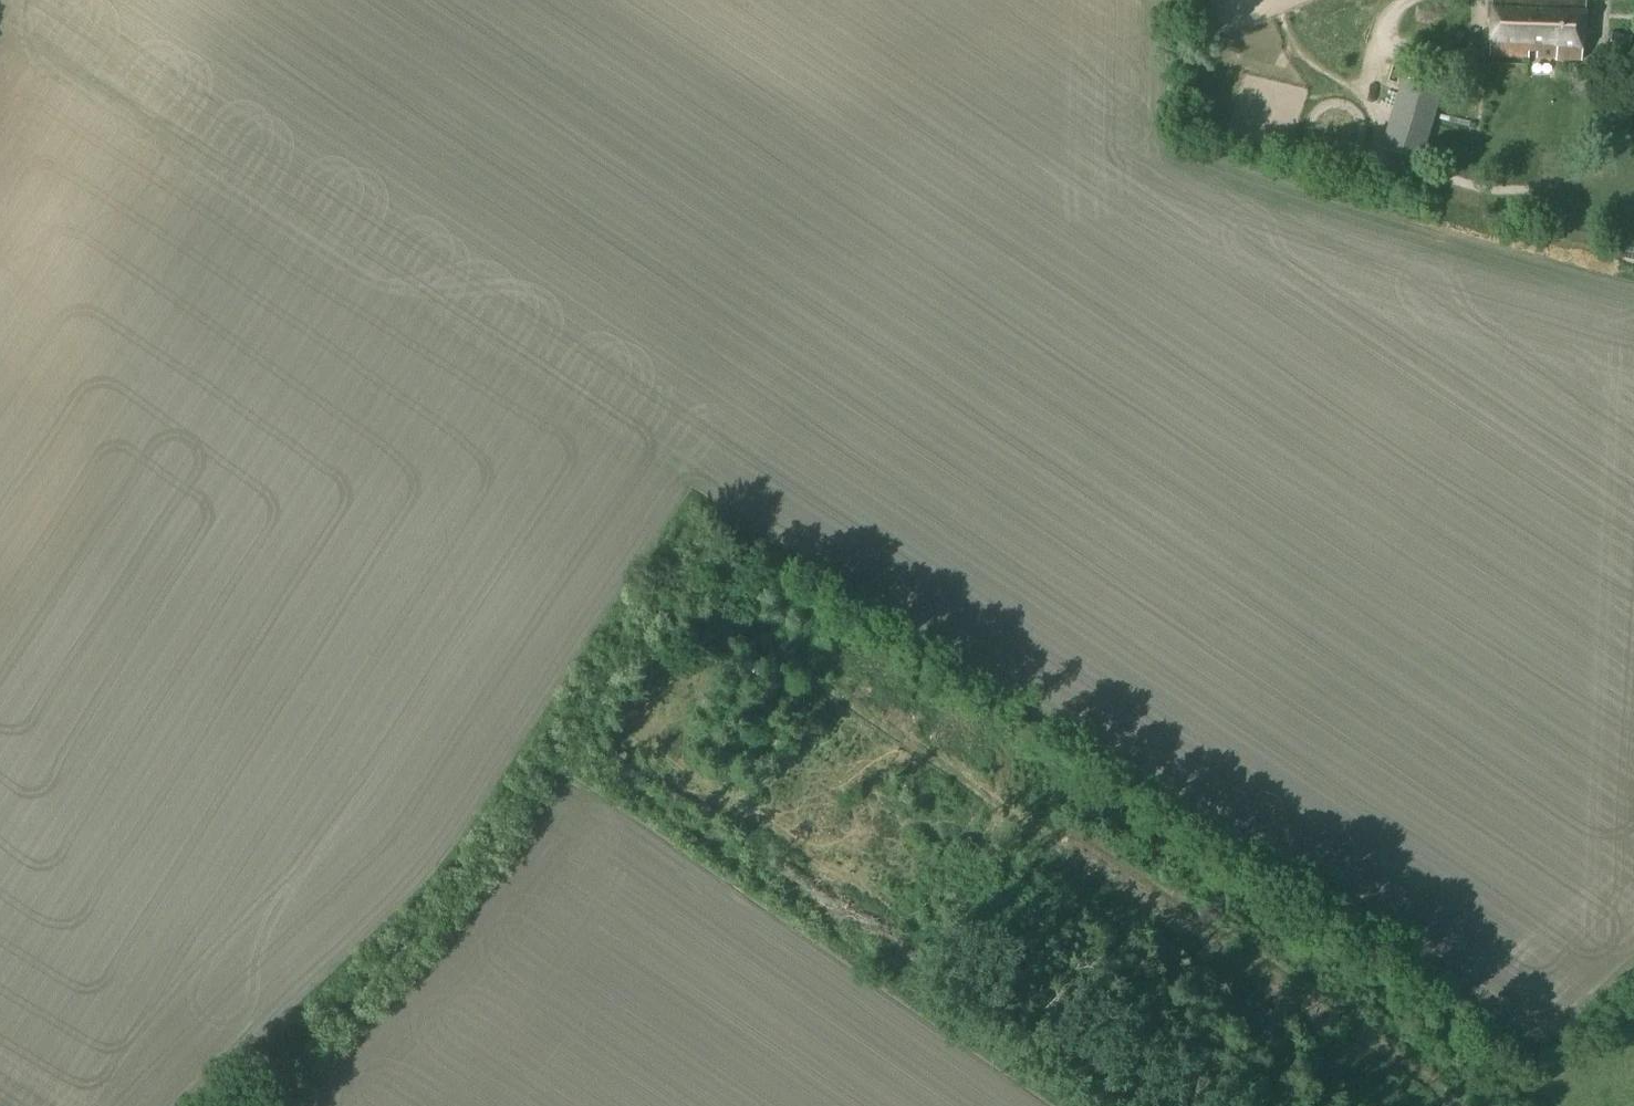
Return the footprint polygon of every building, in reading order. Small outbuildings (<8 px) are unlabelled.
[(1557,59),(1557,60),(1582,61),(1585,0),(1584,0),(1494,0),(1491,55),(1557,59)] [(1608,55),(1628,59),(1632,36),(1613,34),(1608,55)] [(1420,159),(1440,92),(1405,81),(1385,148),(1420,159)]
